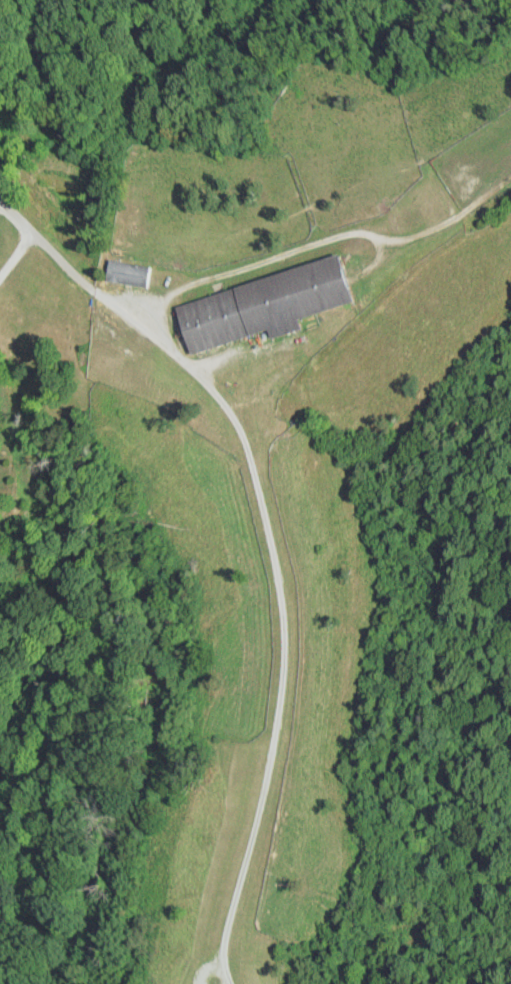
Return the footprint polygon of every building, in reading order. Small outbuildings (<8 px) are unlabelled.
[(174,307),(337,254),(352,302),(189,354),(174,307)]
